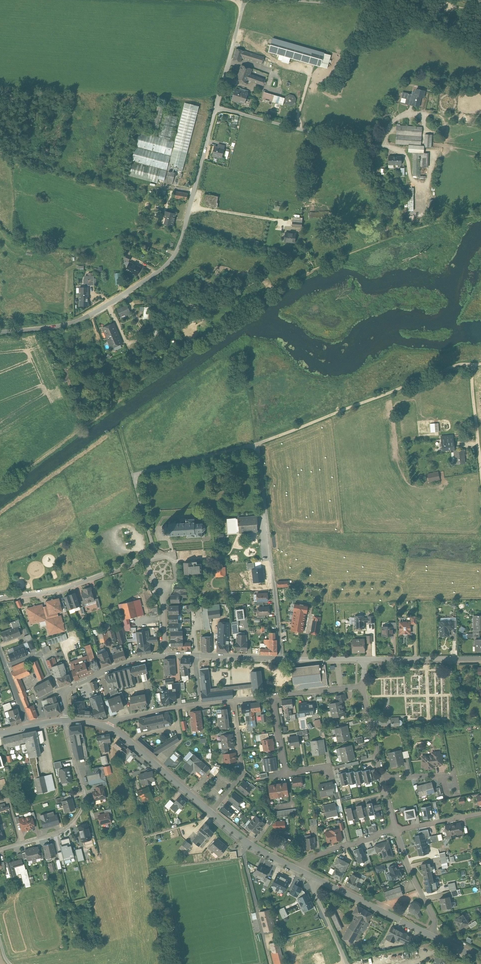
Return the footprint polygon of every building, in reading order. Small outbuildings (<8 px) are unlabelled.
[(324,53),(273,38),(269,52),(283,56),(290,58),(320,66),(324,54),(324,53)] [(264,57),(236,49),(233,60),(241,62),(242,58),(262,64),(264,57)] [(324,54),(321,66),(327,68),(331,55),(324,54)] [(266,75),(252,69),(242,65),(237,77),(235,77),(234,81),(246,85),(248,82),(249,83),(250,82),(251,81),(264,85),(266,80),(265,80),(266,75)] [(248,93),(236,89),(232,100),(244,104),(248,93)] [(415,95),(403,93),(401,102),(419,106),(421,97),(423,97),(425,91),(416,89),(415,95)] [(285,98),(264,92),(262,99),(270,101),(269,104),(272,104),(273,102),(283,105),(285,98)] [(293,96),(290,95),(286,97),(285,101),(287,104),(291,105),(295,103),(298,104),(300,100),(298,100),(295,100),(293,96)] [(175,141),(168,168),(172,169),(182,171),(191,138),(199,106),(185,103),(175,141)] [(158,106),(150,135),(157,136),(164,107),(158,106)] [(178,117),(164,113),(158,137),(172,140),(178,117)] [(422,127),(397,125),(396,144),(409,145),(421,146),(422,127)] [(150,135),(140,132),(132,161),(161,169),(159,179),(165,181),(168,168),(175,141),(172,140),(158,137),(157,136),(150,135)] [(220,147),(215,146),(212,156),(222,158),(225,146),(220,145),(220,147)] [(421,146),(409,145),(408,152),(413,152),(420,153),(420,157),(421,157),(421,153),(424,153),(424,147),(424,146),(421,146)] [(401,157),(389,157),(389,165),(401,165),(401,157)] [(161,169),(132,161),(128,175),(158,183),(159,179),(161,169)] [(172,169),(168,168),(165,181),(164,182),(172,184),(175,173),(171,172),(172,169)] [(188,193),(174,191),(173,198),(186,200),(188,193)] [(218,197),(204,194),(203,200),(202,201),(202,204),(203,206),(216,208),(217,207),(218,203),(217,202),(218,197)] [(176,214),(166,211),(164,217),(166,218),(164,224),(172,226),(176,214)] [(292,217),(292,226),(302,227),(302,218),(300,218),(292,217)] [(296,234),(286,233),(285,241),(295,243),(296,234)] [(141,267),(130,262),(127,267),(126,270),(137,275),(141,267)] [(83,280),(84,286),(94,286),(94,276),(85,276),(83,280)] [(88,288),(80,288),(80,306),(88,305),(88,288)] [(127,305),(118,310),(121,316),(125,314),(126,316),(131,314),(127,305)] [(114,323),(103,328),(108,340),(119,335),(114,323)] [(108,340),(111,348),(122,343),(119,335),(108,340)] [(430,424),(431,432),(439,432),(438,423),(430,424)] [(454,442),(442,443),(443,450),(455,449),(454,442)] [(463,449),(454,450),(455,454),(452,454),(453,464),(465,463),(463,449)] [(427,474),(429,482),(440,480),(438,471),(427,474)] [(253,518),(244,518),(238,518),(238,526),(239,526),(239,532),(258,531),(257,524),(258,524),(257,517),(253,517),(253,518)] [(186,519),(180,519),(181,523),(176,523),(176,522),(175,522),(175,523),(170,524),(170,522),(169,522),(169,524),(169,526),(168,526),(168,525),(167,524),(166,524),(165,525),(165,526),(164,526),(163,525),(162,526),(163,527),(163,532),(163,533),(163,534),(164,533),(169,533),(170,535),(170,537),(171,537),(171,535),(176,535),(176,536),(177,536),(177,535),(181,534),(181,536),(183,536),(182,534),(187,534),(187,537),(188,538),(188,537),(195,537),(196,537),(195,537),(202,536),(202,537),(203,536),(202,536),(202,535),(205,535),(205,531),(204,531),(203,531),(205,529),(206,529),(206,528),(205,528),(205,526),(206,525),(205,525),(203,523),(202,522),(202,523),(199,523),(199,522),(198,522),(198,523),(196,523),(195,522),(195,523),(194,519),(195,519),(194,518),(194,519),(187,519),(186,519)] [(236,518),(227,519),(229,534),(237,533),(237,532),(239,532),(239,526),(238,526),(238,519),(236,519),(236,518)] [(197,561),(184,562),(185,574),(194,573),(202,573),(201,563),(197,564),(197,561)] [(225,567),(215,568),(216,577),(226,576),(225,567)] [(254,569),(252,569),(252,570),(248,570),(250,583),(264,581),(263,568),(254,569)] [(187,585),(181,586),(181,585),(179,585),(177,585),(177,586),(174,586),(175,592),(173,592),(173,595),(171,595),(171,603),(183,602),(183,597),(187,597),(187,585)] [(86,589),(90,602),(95,600),(91,587),(86,589)] [(90,602),(86,589),(84,589),(85,592),(82,593),(84,600),(85,603),(90,602)] [(80,606),(75,593),(69,595),(74,608),(80,606)] [(69,595),(64,597),(69,610),(74,608),(69,595)] [(53,599),(52,599),(51,600),(46,601),(47,606),(43,607),(42,604),(35,606),(34,605),(33,606),(26,608),(30,624),(37,622),(38,623),(39,621),(45,620),(47,626),(46,627),(47,628),(49,635),(65,631),(63,624),(64,623),(62,622),(61,615),(58,616),(57,612),(62,611),(58,598),(53,599)] [(138,600),(133,601),(137,617),(142,615),(138,600)] [(133,601),(122,604),(126,619),(131,618),(137,617),(133,601)] [(308,605),(295,603),(294,611),(306,614),(308,605)] [(126,619),(122,604),(119,604),(124,625),(130,624),(130,623),(132,623),(131,618),(126,619)] [(207,604),(201,605),(205,630),(211,629),(209,618),(208,611),(207,604)] [(179,606),(169,606),(169,614),(178,614),(179,614),(179,606)] [(241,609),(235,609),(235,614),(236,614),(237,620),(245,619),(243,609),(241,610),(241,609)] [(219,610),(208,611),(209,618),(220,617),(219,610)] [(306,614),(294,611),(291,630),(303,632),(306,614)] [(178,614),(169,614),(169,623),(178,622),(178,614)] [(321,617),(314,616),(311,634),(318,635),(321,617)] [(354,616),(355,629),(365,629),(364,622),(368,622),(368,623),(374,623),(374,616),(368,616),(368,617),(364,617),(364,616),(354,616)] [(8,630),(12,639),(21,635),(19,631),(22,630),(18,620),(10,622),(13,628),(8,630)] [(450,621),(440,621),(440,624),(439,625),(439,628),(441,629),(440,629),(440,636),(449,636),(449,631),(448,630),(450,629),(453,629),(453,628),(453,621),(450,621)] [(178,622),(169,623),(170,631),(171,631),(179,631),(178,622)] [(230,623),(219,622),(218,630),(229,631),(230,623)] [(388,627),(382,627),(383,636),(393,635),(393,628),(392,626),(392,622),(388,623),(388,627)] [(410,622),(400,622),(400,626),(399,626),(400,630),(400,634),(403,633),(403,634),(404,634),(404,635),(407,635),(407,634),(407,633),(410,633),(410,630),(411,630),(410,626),(410,624),(411,624),(411,622),(410,622)] [(122,628),(116,629),(120,643),(125,642),(123,632),(122,628)] [(114,629),(107,631),(110,642),(117,641),(114,629)] [(12,639),(8,630),(0,633),(3,642),(12,639)] [(106,630),(98,632),(99,634),(101,642),(109,641),(106,630)] [(229,631),(218,630),(218,644),(229,644),(229,631)] [(148,631),(136,633),(138,645),(139,649),(150,647),(150,643),(149,637),(148,631)] [(179,631),(171,631),(171,646),(178,646),(183,646),(183,642),(183,631),(179,631)] [(30,634),(24,637),(26,642),(27,642),(32,640),(30,634)] [(239,634),(237,634),(237,638),(236,650),(247,651),(247,643),(246,643),(246,635),(239,634)] [(364,639),(352,640),(352,641),(351,641),(351,645),(353,645),(353,652),(365,651),(364,639)] [(32,640),(27,642),(30,650),(36,648),(32,640)] [(275,640),(269,640),(269,648),(270,648),(270,655),(277,655),(277,649),(276,649),(276,640),(275,640)] [(191,642),(185,642),(184,643),(183,642),(183,646),(178,646),(179,649),(179,650),(184,650),(184,649),(185,649),(185,650),(190,650),(190,649),(191,649),(191,642)] [(229,644),(218,644),(218,652),(228,653),(229,644)] [(123,647),(121,648),(120,645),(116,646),(121,661),(127,659),(123,647)] [(121,661),(116,646),(113,648),(115,653),(113,654),(116,663),(121,661)] [(16,651),(19,658),(27,655),(24,647),(16,651)] [(19,658),(16,651),(14,651),(9,654),(8,654),(11,661),(19,658)] [(107,651),(98,655),(100,661),(109,657),(107,651)] [(81,658),(87,674),(89,673),(89,674),(94,672),(90,662),(88,656),(81,658)] [(109,657),(100,661),(102,667),(112,664),(109,657)] [(54,658),(46,660),(49,668),(51,667),(56,665),(56,664),(55,665),(55,664),(56,663),(54,658)] [(87,674),(81,658),(76,660),(81,676),(83,675),(84,676),(85,674),(87,674)] [(190,659),(181,658),(181,667),(182,676),(188,675),(187,667),(190,668),(190,659)] [(94,659),(92,660),(92,661),(90,662),(94,672),(100,669),(97,660),(95,660),(94,659)] [(175,659),(164,659),(165,667),(175,666),(175,659)] [(81,676),(76,660),(71,662),(74,671),(72,672),(75,680),(80,678),(79,677),(81,676)] [(44,677),(37,661),(32,663),(39,680),(44,677)] [(25,662),(11,667),(13,671),(26,665),(25,662)] [(56,665),(51,667),(55,679),(57,678),(67,675),(63,663),(56,665)] [(145,664),(132,667),(134,676),(135,676),(146,673),(147,673),(145,664)] [(13,671),(11,672),(15,681),(20,678),(30,674),(26,665),(13,671)] [(313,665),(308,666),(302,667),(297,667),(292,668),(291,668),(293,684),(294,684),(295,684),(295,689),(300,689),(305,688),(310,688),(311,688),(315,687),(316,687),(321,686),(322,686),(327,686),(325,665),(320,665),(319,665),(316,665),(313,665)] [(175,666),(165,667),(166,675),(176,675),(175,666)] [(123,670),(128,692),(132,691),(131,684),(136,683),(135,676),(134,676),(132,667),(123,670)] [(224,687),(211,689),(209,675),(208,669),(208,668),(203,669),(200,669),(200,670),(203,694),(202,694),(203,701),(233,698),(232,690),(227,691),(227,687),(224,687)] [(128,692),(123,670),(113,672),(113,674),(117,688),(122,686),(124,693),(128,692)] [(261,671),(251,672),(253,688),(251,688),(252,693),(263,692),(261,671)] [(146,673),(135,676),(136,683),(143,681),(148,680),(146,673)] [(113,674),(106,676),(109,690),(110,692),(118,690),(117,688),(113,674)] [(67,675),(57,678),(59,686),(71,683),(69,675),(67,675)] [(25,690),(20,678),(15,681),(20,693),(25,691),(25,690)] [(48,680),(33,688),(38,697),(53,689),(48,680)] [(96,681),(90,682),(93,691),(98,689),(96,681)] [(168,691),(170,702),(173,702),(173,700),(177,700),(175,690),(170,691),(170,689),(168,690),(168,691)] [(20,693),(19,693),(21,699),(26,697),(27,696),(25,691),(20,693)] [(170,702),(168,691),(161,693),(156,693),(157,698),(161,697),(162,703),(163,702),(167,701),(167,703),(170,702)] [(145,694),(130,697),(131,701),(130,701),(132,709),(141,707),(141,708),(147,707),(146,702),(147,702),(145,694)] [(76,695),(71,696),(73,706),(74,706),(76,716),(84,717),(83,710),(86,710),(85,708),(84,700),(77,702),(76,695)] [(100,695),(90,698),(93,706),(103,703),(100,695)] [(49,698),(46,699),(48,705),(43,706),(46,717),(60,713),(57,702),(55,696),(48,698),(49,698)] [(114,698),(118,709),(124,707),(122,703),(123,702),(121,698),(120,696),(114,698)] [(26,697),(21,699),(25,708),(29,706),(26,697)] [(118,709),(114,698),(109,700),(113,711),(116,710),(118,709)] [(292,699),(282,700),(283,709),(291,708),(293,707),(292,699)] [(113,711),(109,700),(106,701),(111,714),(117,712),(116,710),(113,711)] [(341,701),(330,704),(332,711),(343,708),(341,701)] [(2,705),(4,711),(12,708),(9,702),(2,705)] [(260,702),(250,704),(251,711),(251,712),(254,711),(261,710),(260,702)] [(103,703),(93,706),(94,710),(93,710),(95,718),(106,714),(103,703)] [(314,704),(305,705),(304,703),(299,704),(300,713),(305,712),(305,715),(315,713),(314,704)] [(250,704),(242,705),(243,713),(248,712),(251,712),(251,711),(250,704)] [(29,706),(25,708),(30,720),(38,717),(33,705),(29,706)] [(9,716),(19,713),(17,708),(7,711),(9,716)] [(91,708),(85,708),(86,710),(83,710),(84,717),(93,717),(91,708)] [(221,712),(217,712),(218,720),(228,718),(227,708),(221,709),(221,712)] [(343,708),(332,711),(333,718),(344,715),(343,708)] [(201,710),(190,712),(193,731),(203,730),(201,710)] [(171,725),(168,712),(159,714),(162,727),(171,725)] [(19,713),(9,716),(8,717),(8,718),(7,718),(7,721),(9,720),(11,726),(22,722),(19,713)] [(162,727),(159,714),(149,717),(152,730),(162,727)] [(149,717),(139,719),(142,732),(152,730),(149,717)] [(228,718),(218,720),(218,726),(223,726),(223,729),(230,728),(228,718)] [(399,718),(391,718),(391,726),(399,726),(399,725),(400,725),(401,725),(402,724),(402,723),(402,722),(402,721),(401,720),(400,720),(399,720),(399,718)] [(81,725),(69,727),(70,735),(83,733),(81,725)] [(347,726),(335,728),(337,735),(348,732),(347,726)] [(22,734),(2,738),(4,748),(5,748),(5,751),(10,750),(10,747),(20,745),(22,754),(28,752),(29,757),(36,756),(40,754),(38,743),(41,743),(44,742),(42,731),(37,732),(37,731),(36,732),(35,730),(22,733),(22,734)] [(348,732),(337,735),(338,742),(350,739),(348,732)] [(83,733),(70,735),(72,745),(85,743),(84,737),(83,737),(83,733)] [(110,734),(97,736),(99,744),(100,744),(108,742),(111,742),(110,734)] [(154,750),(158,753),(179,740),(177,736),(154,750)] [(298,737),(288,738),(289,743),(290,747),(290,746),(294,745),(294,746),(300,745),(298,737)] [(155,757),(158,753),(154,750),(140,738),(137,741),(155,757)] [(269,739),(263,740),(264,751),(265,751),(267,752),(269,752),(270,750),(274,749),(273,745),(274,744),(273,742),(273,741),(272,738),(269,739)] [(127,750),(122,747),(124,744),(119,740),(114,746),(120,751),(124,754),(122,756),(126,760),(133,752),(128,748),(127,750)] [(323,740),(311,741),(313,751),(315,750),(315,755),(325,754),(323,744),(324,744),(323,740)] [(108,742),(100,744),(102,752),(109,751),(108,742)] [(85,743),(72,745),(74,752),(75,759),(88,757),(85,743)] [(351,745),(340,748),(341,755),(353,752),(351,745)] [(401,750),(388,753),(391,767),(404,764),(401,750)] [(197,751),(183,766),(191,773),(194,769),(195,767),(201,760),(204,757),(197,751)] [(353,752),(341,755),(343,761),(354,759),(353,752)] [(228,754),(224,754),(226,763),(235,761),(235,758),(235,753),(228,754)] [(434,756),(422,757),(423,765),(425,765),(426,768),(431,768),(431,765),(435,764),(435,758),(441,758),(441,756),(439,756),(439,754),(434,754),(434,756)] [(36,756),(29,757),(30,764),(31,764),(34,778),(39,777),(36,763),(37,763),(36,756)] [(268,758),(264,759),(266,771),(277,770),(275,757),(268,758)] [(201,760),(195,767),(194,769),(196,771),(203,776),(209,768),(201,761),(201,760)] [(91,765),(83,766),(88,780),(101,778),(98,767),(92,769),(91,765)] [(221,768),(215,766),(214,766),(210,772),(215,776),(221,768)] [(69,767),(59,769),(61,778),(62,777),(63,782),(72,781),(69,767)] [(362,771),(365,782),(365,783),(373,781),(371,774),(370,769),(362,771)] [(354,772),(357,783),(357,784),(365,782),(362,771),(362,770),(354,772)] [(347,773),(346,773),(349,784),(349,785),(357,783),(354,772),(354,771),(347,773)] [(148,773),(147,772),(145,772),(145,773),(139,775),(141,783),(145,782),(146,784),(151,783),(151,781),(155,780),(153,772),(148,773)] [(346,772),(338,774),(341,785),(349,784),(346,773),(347,773),(346,772)] [(34,778),(37,794),(52,790),(50,781),(53,781),(51,774),(44,776),(39,777),(34,778)] [(301,777),(292,779),(293,782),(294,787),(303,785),(301,777)] [(249,786),(243,782),(238,788),(246,795),(252,789),(252,788),(249,786)] [(287,783),(279,784),(276,784),(276,785),(269,786),(271,797),(279,796),(279,798),(280,797),(280,796),(288,795),(287,783)] [(417,786),(418,790),(420,796),(434,792),(432,783),(417,786)] [(333,784),(326,785),(325,784),(319,785),(321,795),(327,794),(327,795),(335,794),(335,792),(333,784)] [(103,786),(97,787),(97,791),(93,792),(95,800),(99,799),(101,800),(102,800),(103,798),(106,798),(104,790),(103,786)] [(149,787),(138,791),(141,799),(152,795),(149,787)] [(242,800),(234,793),(229,799),(230,800),(231,800),(232,800),(232,801),(234,803),(237,806),(238,805),(240,805),(241,802),(241,801),(242,800)] [(186,802),(179,797),(174,803),(180,807),(181,809),(186,802)] [(65,800),(62,801),(62,802),(65,812),(75,809),(71,798),(65,800)] [(5,806),(4,803),(0,804),(0,811),(9,809),(8,805),(5,806)] [(174,803),(170,807),(176,812),(178,809),(180,807),(174,803)] [(237,806),(234,803),(232,805),(239,811),(241,808),(238,805),(237,806)] [(335,803),(324,806),(326,816),(337,813),(335,803)] [(230,807),(229,806),(228,806),(227,805),(226,804),(222,809),(230,816),(234,811),(235,811),(230,807)] [(373,805),(374,814),(375,818),(381,816),(379,809),(381,809),(380,804),(378,804),(373,805)] [(239,811),(232,805),(230,807),(235,811),(234,811),(237,813),(239,811)] [(367,807),(362,808),(362,805),(356,806),(357,809),(359,818),(364,817),(365,820),(370,819),(369,816),(367,807)] [(351,807),(346,808),(348,820),(354,819),(354,822),(360,821),(359,818),(357,809),(352,810),(351,807)] [(296,808),(275,812),(276,817),(297,814),(296,808)] [(406,810),(404,811),(406,819),(416,818),(415,812),(414,809),(406,810)] [(105,814),(99,816),(101,824),(111,822),(109,814),(109,813),(105,814)] [(47,818),(46,814),(40,815),(41,819),(43,828),(55,825),(53,816),(47,818)] [(31,816),(25,817),(28,829),(34,827),(32,819),(31,816)] [(265,823),(256,816),(252,821),(261,828),(265,823)] [(19,819),(20,823),(22,831),(28,829),(25,817),(19,819)] [(261,828),(252,821),(248,826),(251,829),(256,833),(261,828)] [(209,826),(205,823),(199,830),(201,831),(207,837),(209,838),(214,833),(208,828),(209,826)] [(460,823),(446,826),(446,829),(444,831),(447,833),(447,835),(451,835),(462,832),(460,823)] [(82,825),(86,841),(91,840),(87,824),(82,825)] [(86,841),(82,825),(78,826),(82,842),(85,841),(86,841)] [(339,829),(330,831),(330,832),(326,833),(328,842),(332,841),(333,842),(341,840),(342,840),(339,829)] [(428,830),(418,832),(419,835),(415,836),(418,846),(425,844),(424,838),(430,837),(428,830)] [(201,831),(193,840),(199,846),(207,837),(201,831)] [(288,840),(282,837),(278,846),(279,846),(279,847),(281,848),(282,848),(286,849),(291,839),(289,838),(288,840)] [(314,837),(305,838),(307,849),(315,848),(314,843),(315,843),(314,837)] [(69,838),(60,840),(63,853),(69,851),(74,850),(72,844),(70,844),(68,838),(69,838)] [(227,847),(217,839),(210,847),(219,855),(222,851),(224,852),(227,847)] [(191,845),(186,840),(182,845),(186,848),(188,849),(191,845)] [(388,841),(375,845),(377,852),(382,851),(384,860),(393,857),(388,841)] [(52,843),(43,845),(46,858),(50,857),(50,858),(51,857),(55,856),(52,843)] [(425,844),(418,846),(420,855),(429,853),(428,850),(426,850),(425,844)] [(37,847),(34,848),(34,847),(31,848),(34,859),(35,859),(40,857),(39,853),(37,847)] [(31,848),(28,849),(25,850),(27,858),(27,860),(32,859),(34,859),(31,848)] [(81,848),(75,850),(78,861),(84,860),(81,848)] [(362,848),(354,850),(359,862),(367,860),(365,852),(363,853),(362,848)] [(74,850),(69,851),(72,863),(78,861),(75,850),(74,850)] [(351,859),(340,854),(338,858),(349,863),(351,859)] [(349,863),(338,858),(335,864),(337,865),(342,868),(346,870),(349,863)] [(17,861),(12,862),(7,863),(11,876),(21,873),(20,871),(25,869),(24,864),(22,864),(21,860),(21,859),(19,860),(17,860),(17,861)] [(431,863),(421,865),(424,878),(432,876),(431,871),(432,870),(431,863)] [(385,864),(375,866),(377,872),(386,870),(385,864)] [(269,870),(259,865),(255,873),(265,878),(269,870)] [(337,865),(331,876),(340,880),(345,872),(344,872),(346,870),(342,868),(337,865)] [(395,865),(389,867),(391,873),(390,873),(392,880),(402,877),(400,870),(398,870),(395,865)] [(25,869),(20,871),(21,873),(23,883),(29,882),(26,869),(25,869)] [(284,877),(277,874),(270,887),(277,891),(284,877)] [(432,876),(424,878),(426,888),(427,888),(428,892),(437,890),(436,886),(435,882),(434,882),(432,876)] [(290,880),(284,877),(277,891),(283,894),(290,880)] [(351,879),(349,878),(346,884),(359,891),(362,885),(357,882),(351,879)] [(455,882),(448,884),(449,890),(451,890),(451,891),(456,890),(455,882)] [(289,893),(297,897),(302,887),(294,883),(289,893)] [(399,884),(393,887),(394,889),(384,893),(387,901),(403,895),(399,884)] [(308,893),(297,897),(303,911),(314,907),(308,893)] [(449,897),(440,898),(442,909),(451,907),(449,897)] [(413,914),(416,914),(417,918),(421,917),(419,912),(421,910),(421,907),(420,905),(418,903),(416,902),(413,902),(411,903),(409,904),(408,907),(408,910),(409,912),(411,914),(413,914)] [(356,915),(342,938),(352,944),(355,940),(357,941),(358,938),(363,931),(361,930),(366,921),(368,922),(372,914),(357,905),(352,913),(356,915)] [(282,918),(288,916),(285,907),(279,909),(282,918)] [(270,909),(260,912),(265,931),(275,929),(270,909)] [(338,920),(334,912),(329,914),(333,922),(338,920)] [(463,915),(455,920),(456,922),(456,923),(456,924),(456,925),(457,925),(458,925),(460,928),(470,922),(468,918),(466,919),(463,915)] [(411,936),(399,931),(400,930),(400,929),(398,929),(397,929),(392,927),(386,938),(394,942),(396,939),(406,944),(408,944),(411,936)] [(270,943),(273,952),(272,953),(275,963),(284,963),(278,941),(270,943)] [(438,955),(436,958),(435,960),(433,963),(446,963),(448,961),(447,960),(446,959),(447,959),(438,955)]
